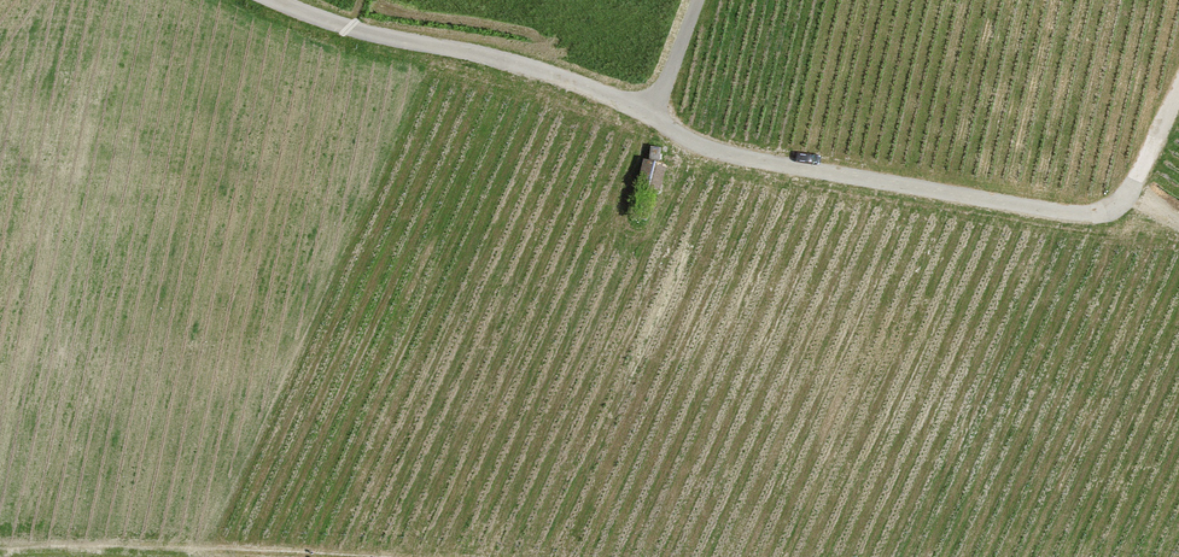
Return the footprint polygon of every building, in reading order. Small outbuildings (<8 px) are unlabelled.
[(662,150),(652,148),(649,164),(660,166),(662,150)] [(645,162),(639,186),(659,191),(665,167),(660,166),(649,164),(645,162)]
